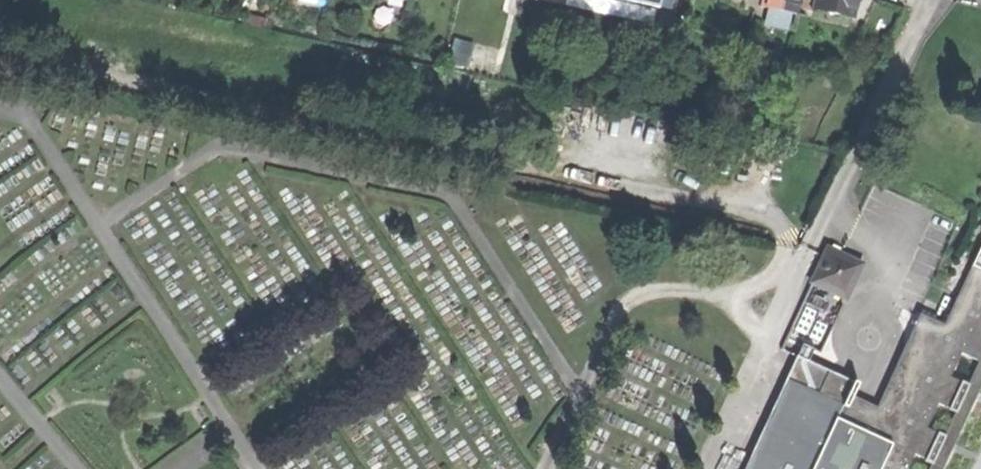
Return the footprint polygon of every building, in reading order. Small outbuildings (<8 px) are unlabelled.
[(462,22),(502,27),(506,0),(465,0),(462,22)] [(670,11),(672,0),(625,0),(670,11)] [(763,5),(796,13),(799,0),(764,0),(763,5)] [(853,18),(857,0),(817,0),(815,10),(853,18)] [(811,283),(846,299),(861,265),(827,250),(811,283)] [(882,406),(858,396),(825,468),(948,468),(980,397),(980,275),(974,271),(964,296),(951,324),(925,313),(882,406)] [(807,344),(802,355),(814,361),(819,350),(807,344)] [(802,355),(750,468),(825,468),(858,396),(864,383),(814,361),(802,355)]
